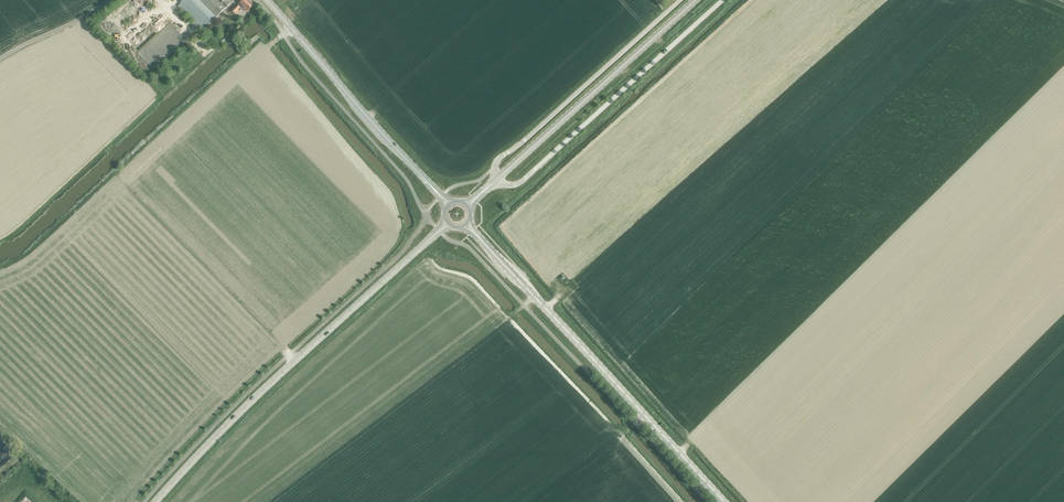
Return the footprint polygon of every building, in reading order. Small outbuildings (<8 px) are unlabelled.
[(229,2),(232,0),(182,0),(180,2),(206,28),(225,8),(230,3),(229,2)] [(240,12),(243,8),(247,11),(253,5),(249,0),(239,0),(238,1),(240,3),(239,4),(241,6),(240,7),(237,5),(229,13),(232,16),(234,14),(236,16),(240,12)]
